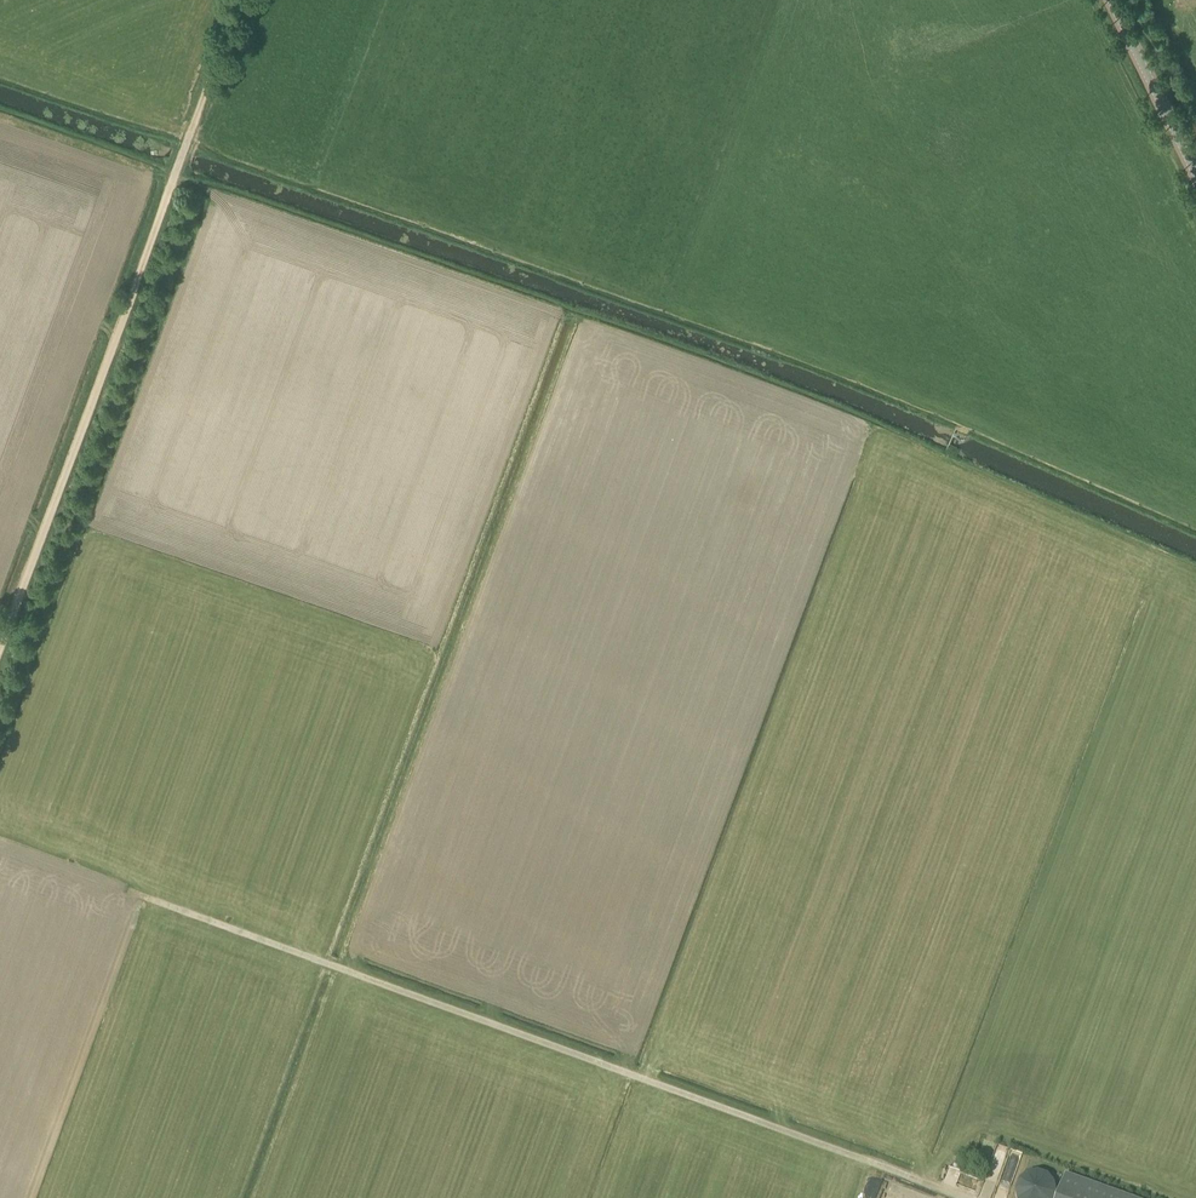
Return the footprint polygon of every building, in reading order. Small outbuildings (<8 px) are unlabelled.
[(1001,1173),(1014,1177),(1020,1159),(1008,1155),(1011,1147),(1000,1143),(991,1172),(1000,1175),(1001,1173)] [(1056,1194),(1055,1184),(1048,1176),(1038,1172),(1028,1174),(1019,1181),(1015,1191),(1017,1197),(1055,1197),(1056,1194)]
